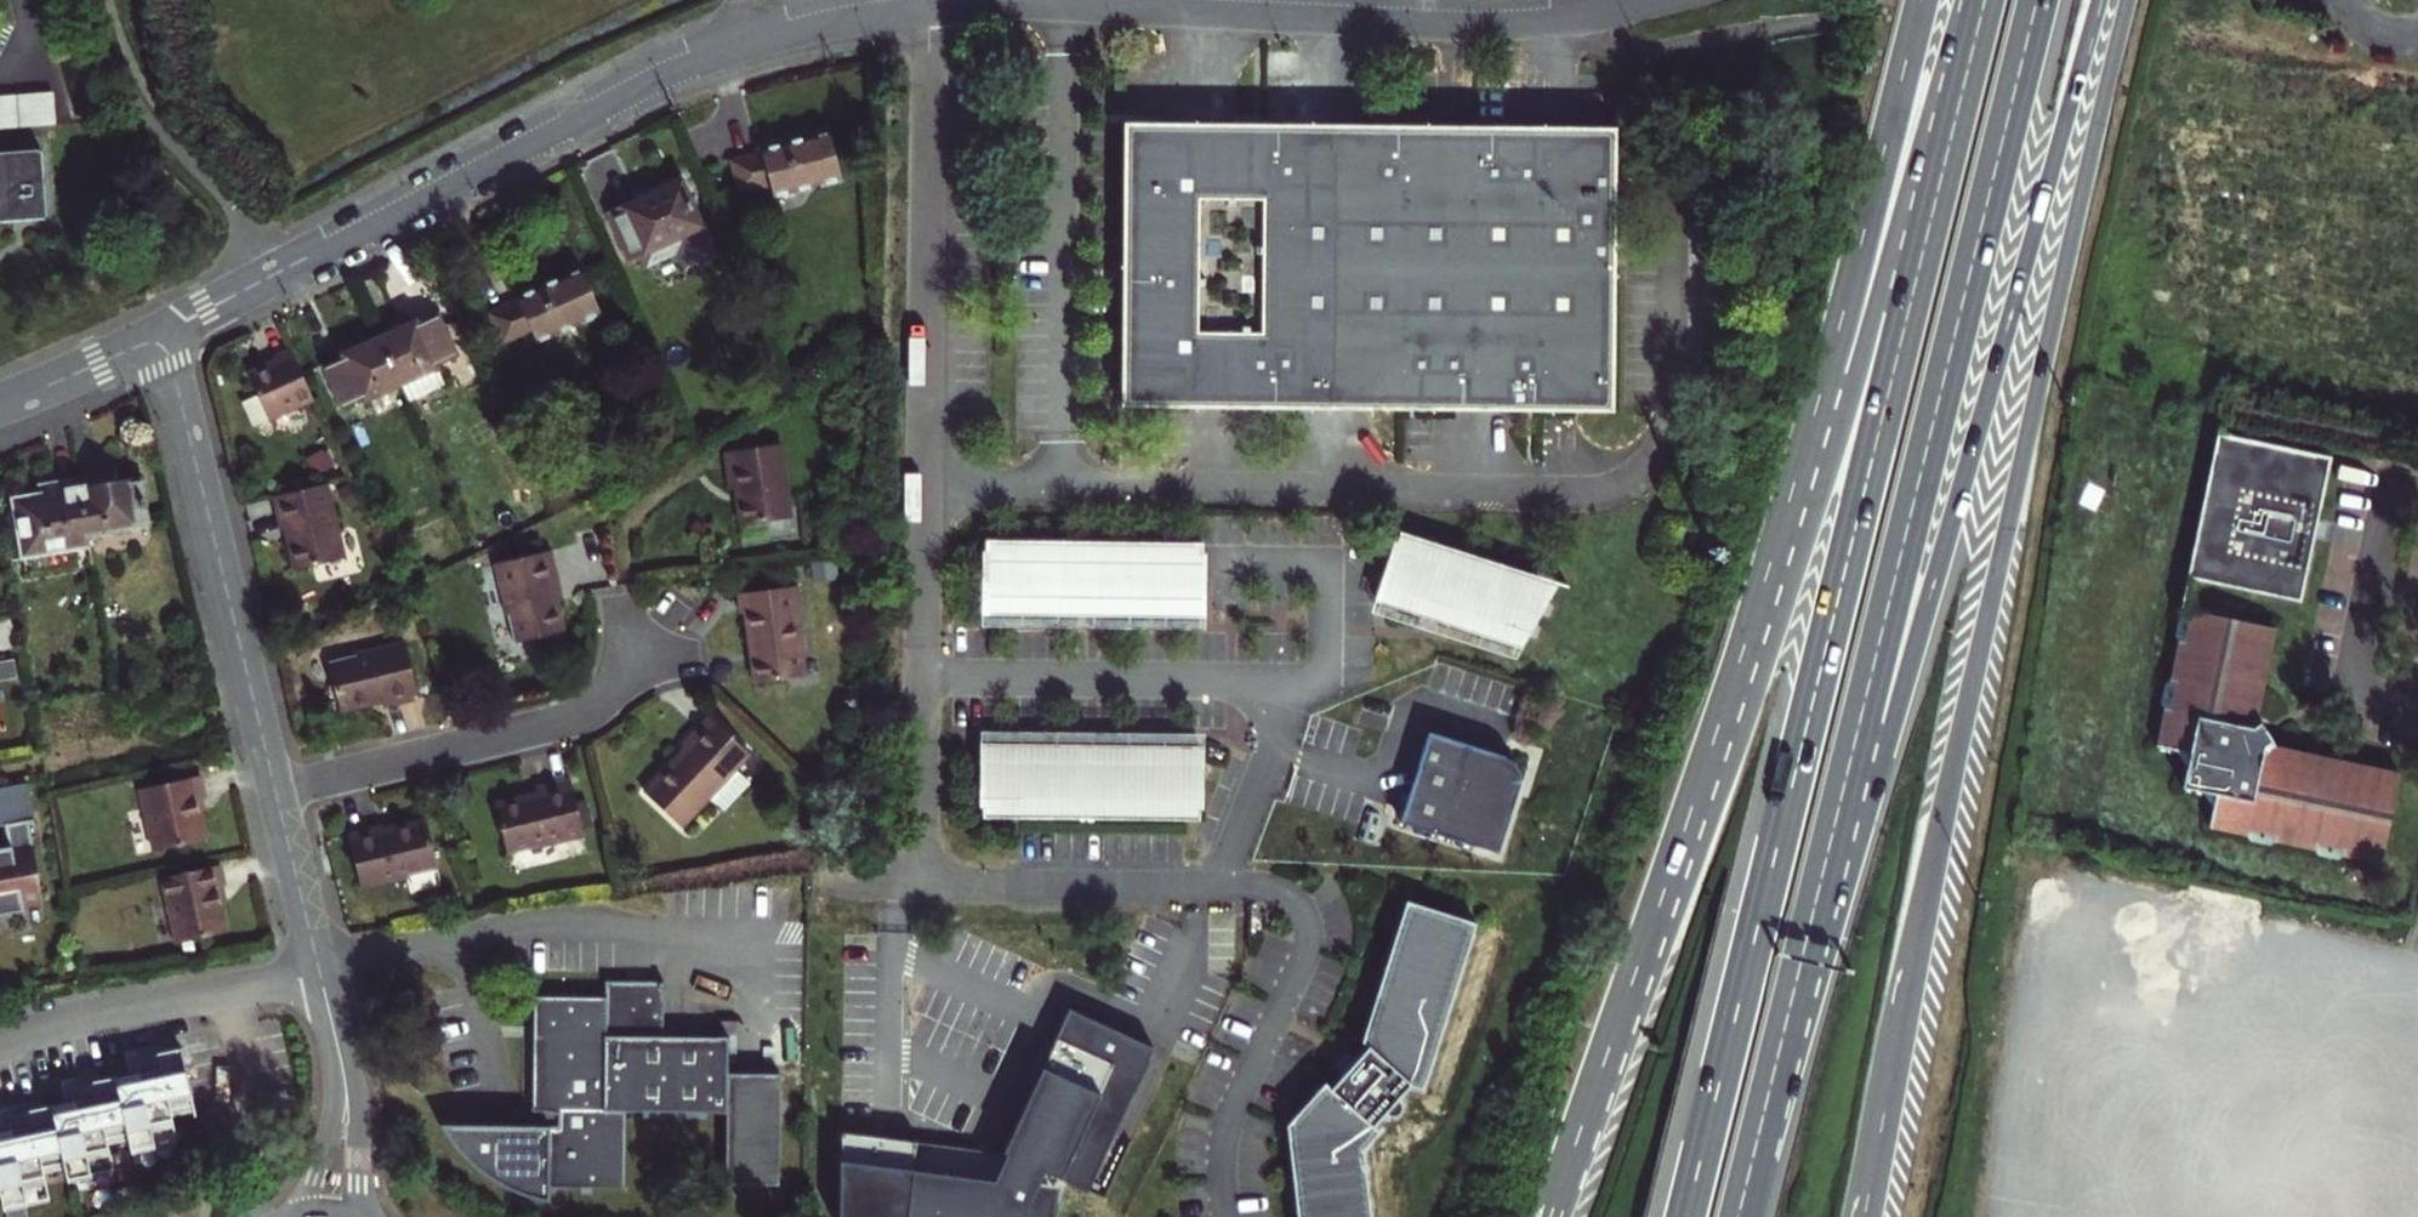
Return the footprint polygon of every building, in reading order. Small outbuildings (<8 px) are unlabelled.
[(0,99),(0,133),(53,131),(52,98),(0,99)] [(1618,121),(1127,120),(1125,403),(1617,405),(1618,121)] [(840,166),(830,129),(730,157),(738,188),(770,179),(772,184),(840,166)] [(0,151),(0,220),(47,217),(42,148),(0,151)] [(686,262),(713,250),(679,176),(608,208),(629,256),(646,248),(651,259),(678,246),(686,262)] [(582,267),(488,309),(501,340),(533,326),(535,332),(598,302),(582,267)] [(438,309),(381,336),(398,374),(406,390),(442,374),(435,358),(456,348),(438,309)] [(381,336),(324,361),(341,399),(398,374),(381,336)] [(313,393),(289,340),(273,348),(276,354),(248,367),(258,389),(243,396),(254,420),(313,393)] [(2207,431),(2180,575),(2294,596),(2308,525),(2321,453),(2207,431)] [(742,445),(744,463),(784,457),(781,440),(742,445)] [(793,514),(784,457),(744,463),(727,466),(730,485),(736,485),(742,522),(793,514)] [(113,466),(76,473),(87,531),(148,520),(142,476),(116,480),(113,466)] [(28,570),(92,559),(87,531),(76,473),(43,479),(44,487),(11,493),(21,554),(25,554),(28,570)] [(326,478),(272,490),(279,526),(285,525),(294,564),(343,553),(326,478)] [(1536,566),(1398,524),(1376,596),(1514,638),(1536,566)] [(1204,537),(988,534),(988,609),(1203,612),(1204,537)] [(558,584),(554,547),(496,556),(506,638),(559,630),(554,586),(558,584)] [(1557,572),(1536,566),(1514,638),(1520,640),(1557,572)] [(802,580),(742,589),(744,610),(750,609),(760,680),(810,672),(800,602),(805,601),(802,580)] [(2372,862),(2390,773),(2265,747),(2255,731),(2247,718),(2265,626),(2174,607),(2172,613),(2163,619),(2160,633),(2167,641),(2160,678),(2149,684),(2147,698),(2154,706),(2147,746),(2165,750),(2176,764),(2172,788),(2193,791),(2202,806),(2199,827),(2239,835),(2244,846),(2257,849),(2265,840),(2307,849),(2312,860),(2328,863),(2335,854),(2372,862)] [(402,634),(327,653),(337,702),(380,693),(382,698),(416,690),(402,634)] [(753,751),(712,712),(685,741),(689,745),(648,789),(685,824),(713,794),(739,767),(753,751)] [(1434,724),(1424,754),(1404,813),(1503,847),(1517,807),(1516,777),(1526,777),(1527,774),(1525,765),(1522,761),(1519,757),(1509,754),(1510,751),(1434,724)] [(1201,813),(1202,738),(986,736),(986,811),(1201,813)] [(203,788),(198,767),(138,781),(152,842),(202,831),(193,791),(203,788)] [(713,794),(726,807),(752,779),(739,767),(713,794)] [(533,784),(487,794),(498,845),(583,824),(570,770),(532,779),(533,784)] [(5,907),(6,909),(20,907),(19,903),(18,896),(39,893),(26,818),(32,817),(26,778),(0,783),(0,823),(2,822),(6,843),(0,844),(0,908),(5,907)] [(381,814),(347,823),(360,878),(436,859),(424,809),(383,820),(381,814)] [(219,856),(162,869),(178,934),(224,924),(213,880),(224,877),(219,856)] [(39,893),(18,896),(19,903),(40,899),(39,893)] [(1363,1143),(1379,1125),(1373,1119),(1409,1077),(1423,1082),(1480,916),(1409,893),(1360,1036),(1367,1042),(1332,1083),(1326,1077),(1292,1116),(1295,1216),(1366,1216),(1363,1143)] [(535,992),(534,1106),(559,1106),(559,1122),(550,1121),(550,1181),(622,1182),(624,1105),(725,1106),(727,1070),(728,1033),(663,1032),(663,978),(607,977),(607,993),(535,992)] [(1154,1044),(1121,1029),(1068,1004),(1002,1146),(1008,1150),(992,1187),(958,1171),(914,1168),(909,1216),(1049,1216),(1059,1197),(1038,1187),(1047,1168),(1086,1186),(1154,1044)] [(1,1185),(5,1203),(49,1193),(41,1160),(64,1155),(68,1174),(113,1164),(106,1131),(128,1126),(132,1145),(177,1135),(172,1112),(197,1106),(184,1045),(151,1052),(137,1055),(140,1069),(95,1078),(74,1083),(77,1096),(35,1105),(10,1111),(13,1126),(0,1129),(0,1185),(1,1185)] [(2082,1147),(2087,1068),(2010,1063),(2004,1142),(2082,1147)] [(727,1070),(725,1106),(724,1178),(777,1179),(779,1071),(727,1070)] [(513,1121),(550,1121),(559,1122),(559,1106),(534,1106),(513,1106),(513,1121)] [(549,1195),(550,1181),(550,1121),(513,1121),(441,1120),(445,1131),(453,1145),(456,1150),(461,1156),(467,1163),(477,1172),(484,1177),(497,1184),(511,1190),(526,1194),(549,1195)]
